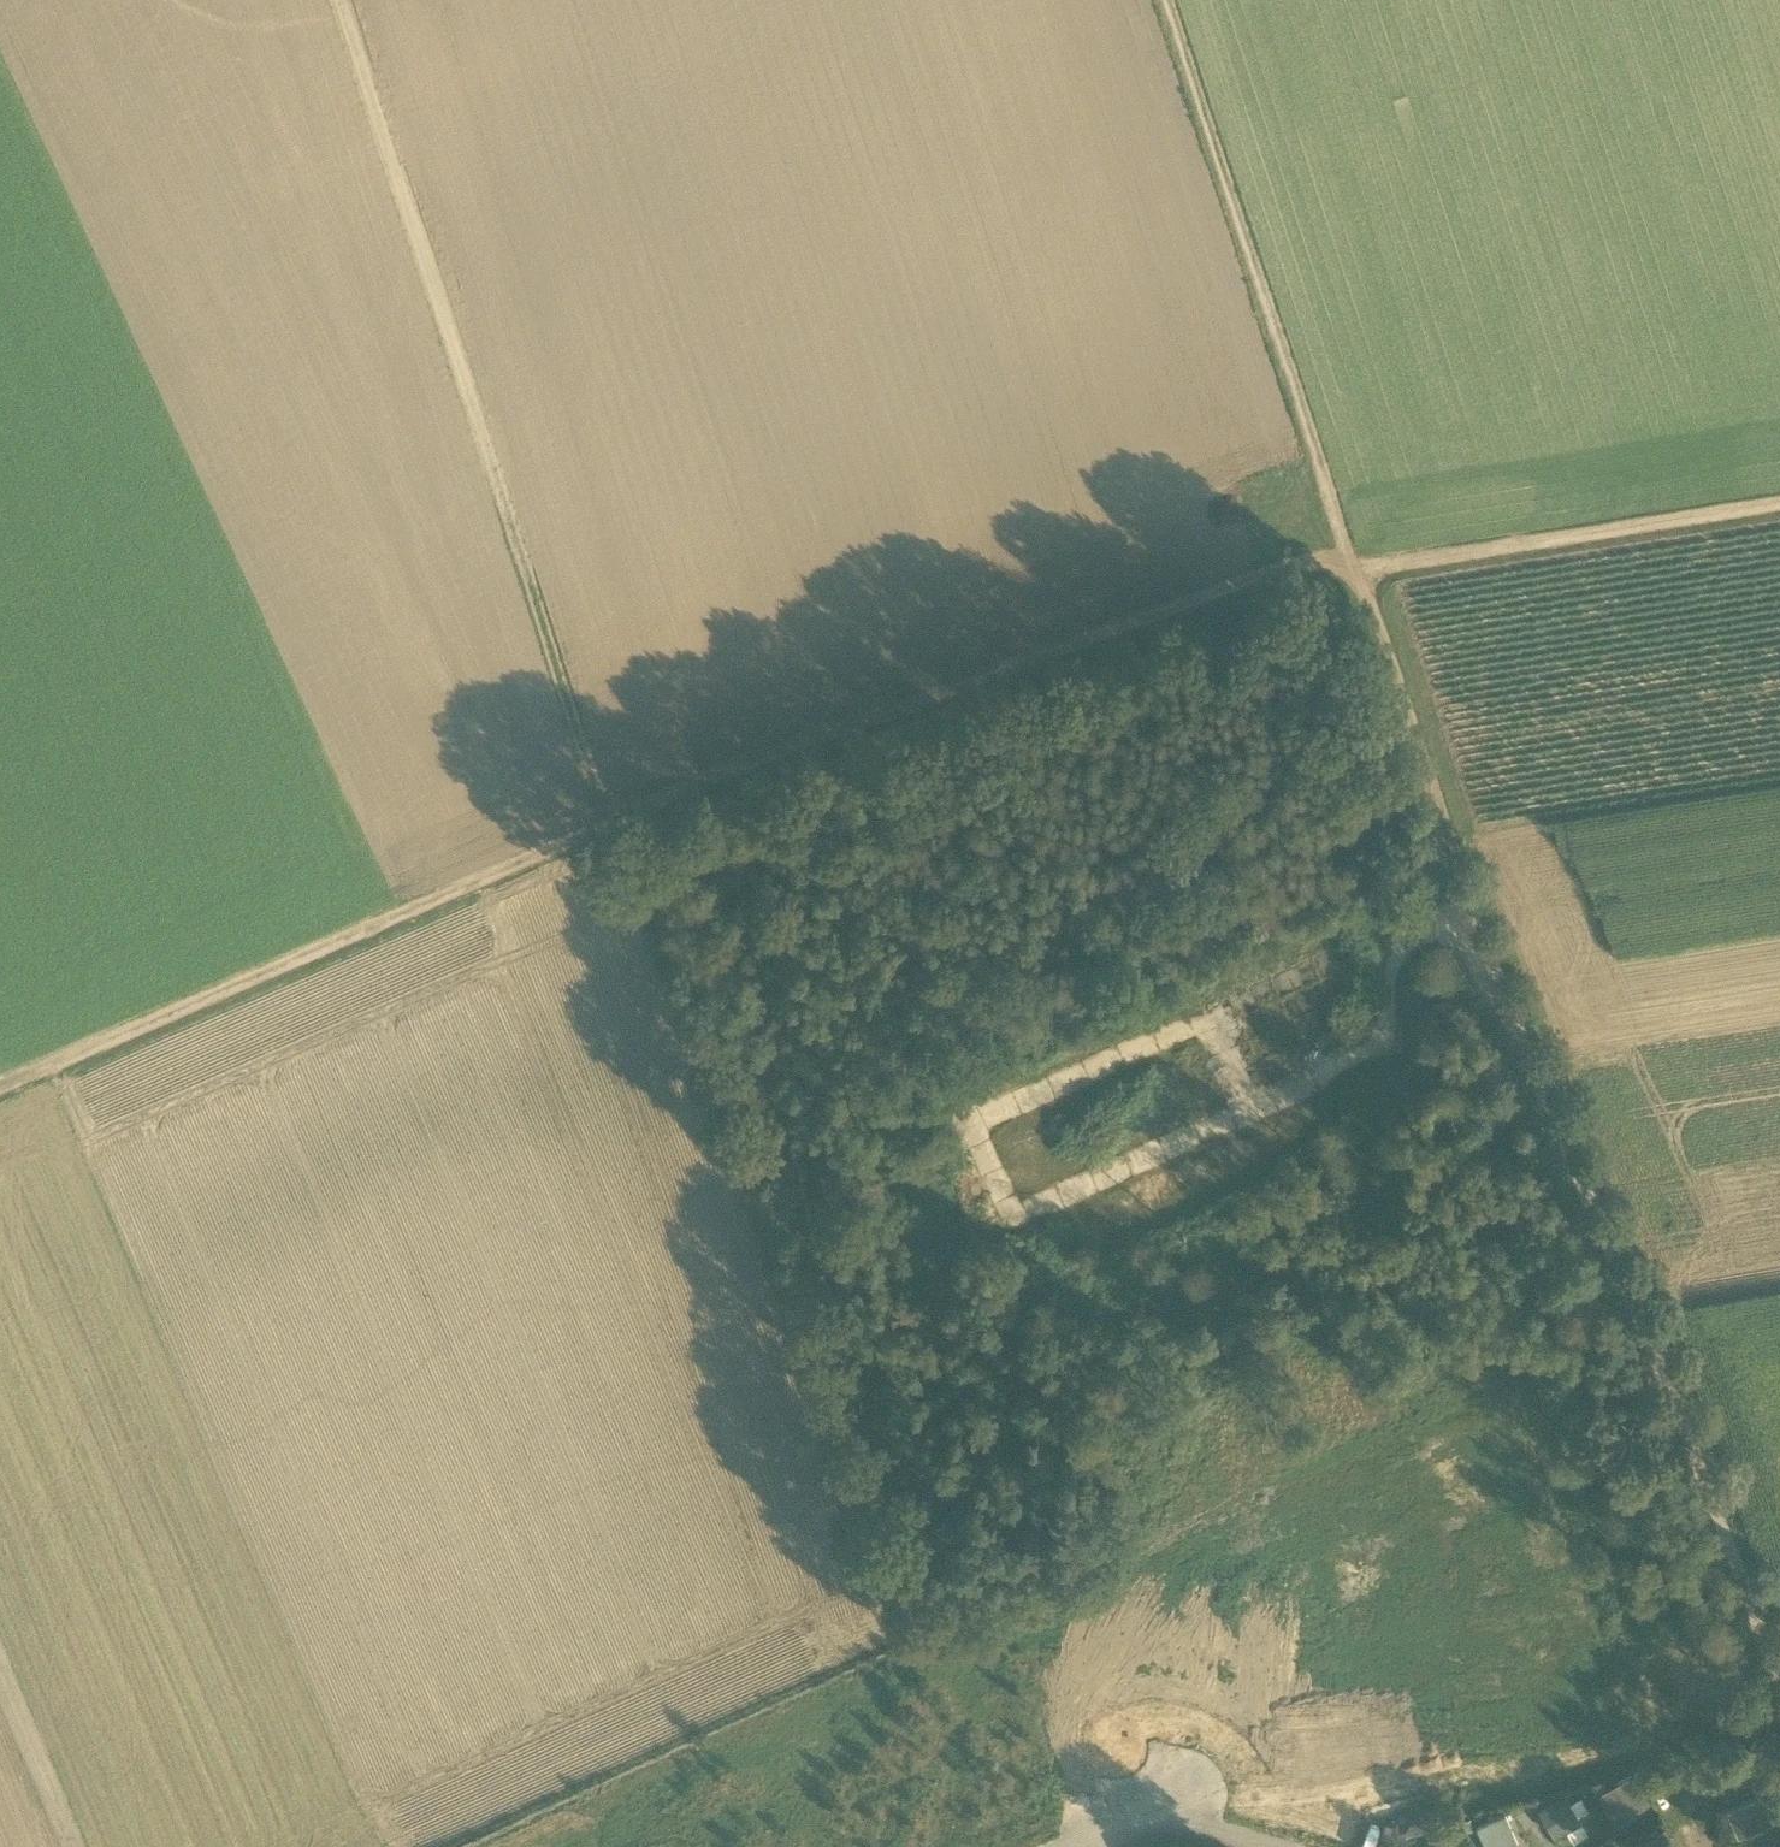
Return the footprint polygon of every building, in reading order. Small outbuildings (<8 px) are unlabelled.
[(1697,1760),(1707,1789),(1749,1773),(1738,1744),(1697,1760)] [(1603,1777),(1591,1784),(1614,1824),(1654,1802),(1636,1770),(1608,1786),(1603,1777)] [(1725,1808),(1736,1835),(1779,1818),(1779,1798),(1776,1788),(1725,1808)] [(1561,1842),(1589,1826),(1569,1789),(1540,1806),(1561,1842)] [(1523,1838),(1510,1809),(1477,1824),(1488,1846),(1511,1846),(1509,1845),(1523,1838)] [(1668,1824),(1627,1846),(1681,1846),(1668,1824)]
